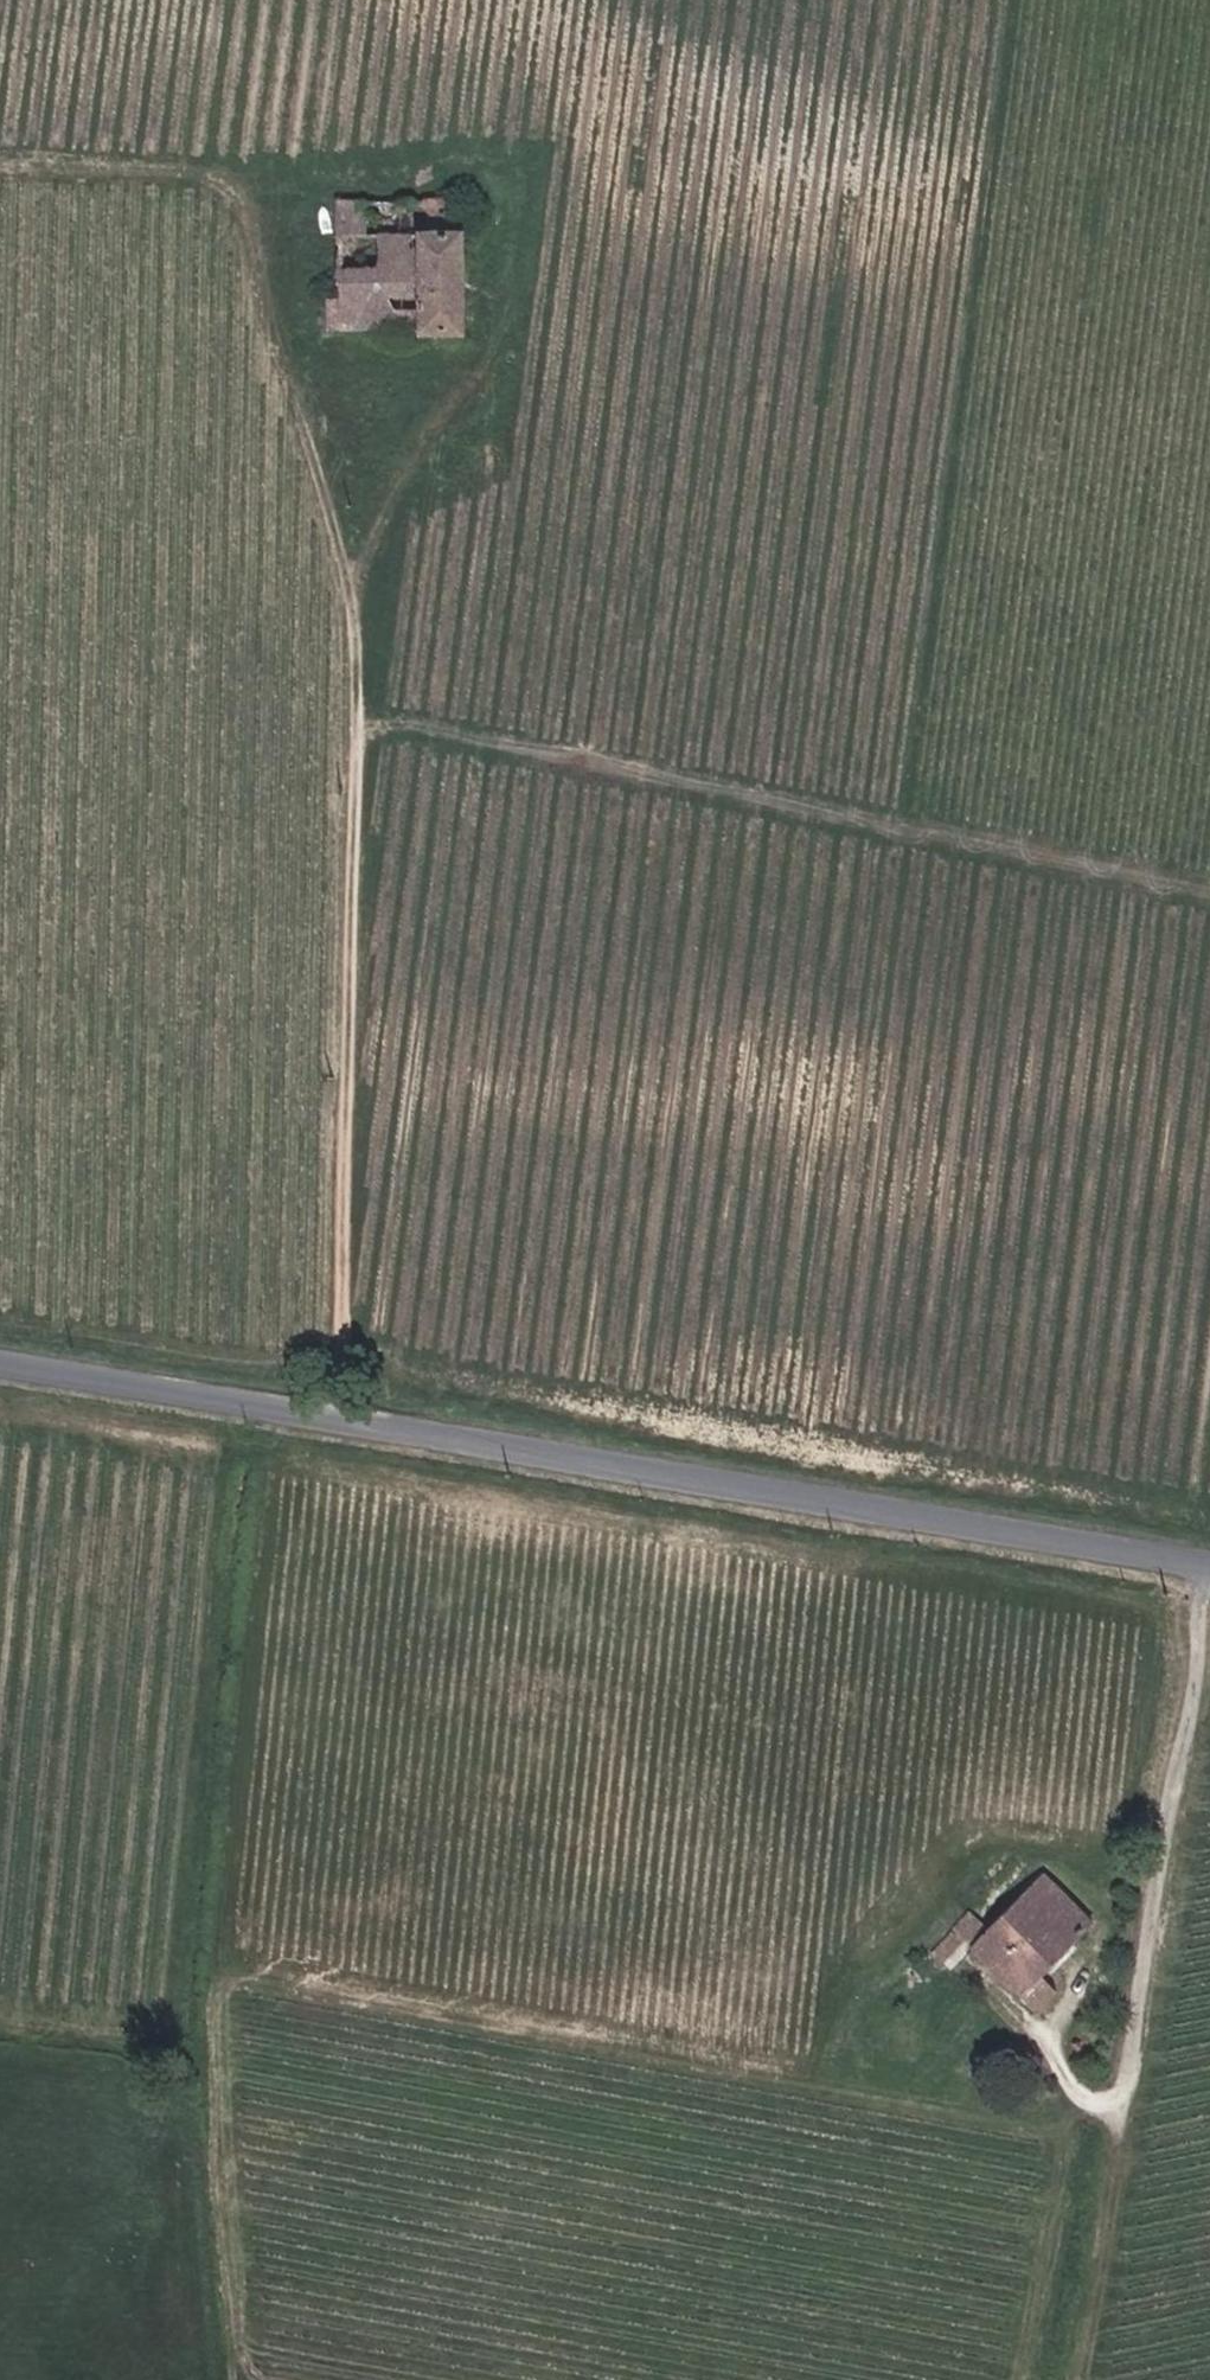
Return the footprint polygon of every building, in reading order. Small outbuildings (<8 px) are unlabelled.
[(476,221),(372,213),(365,298),(343,295),(341,324),(423,331),(423,345),(485,349),(490,261),(476,260),(476,221)] [(1071,1885),(998,1945),(981,1958),(1041,2026),(1061,2008),(1045,1987),(1110,1934),(1071,1885)] [(981,1958),(998,1945),(983,1927),(967,1942),(976,1953),(981,1958)] [(950,1973),(976,1953),(967,1942),(941,1964),(950,1973)]
